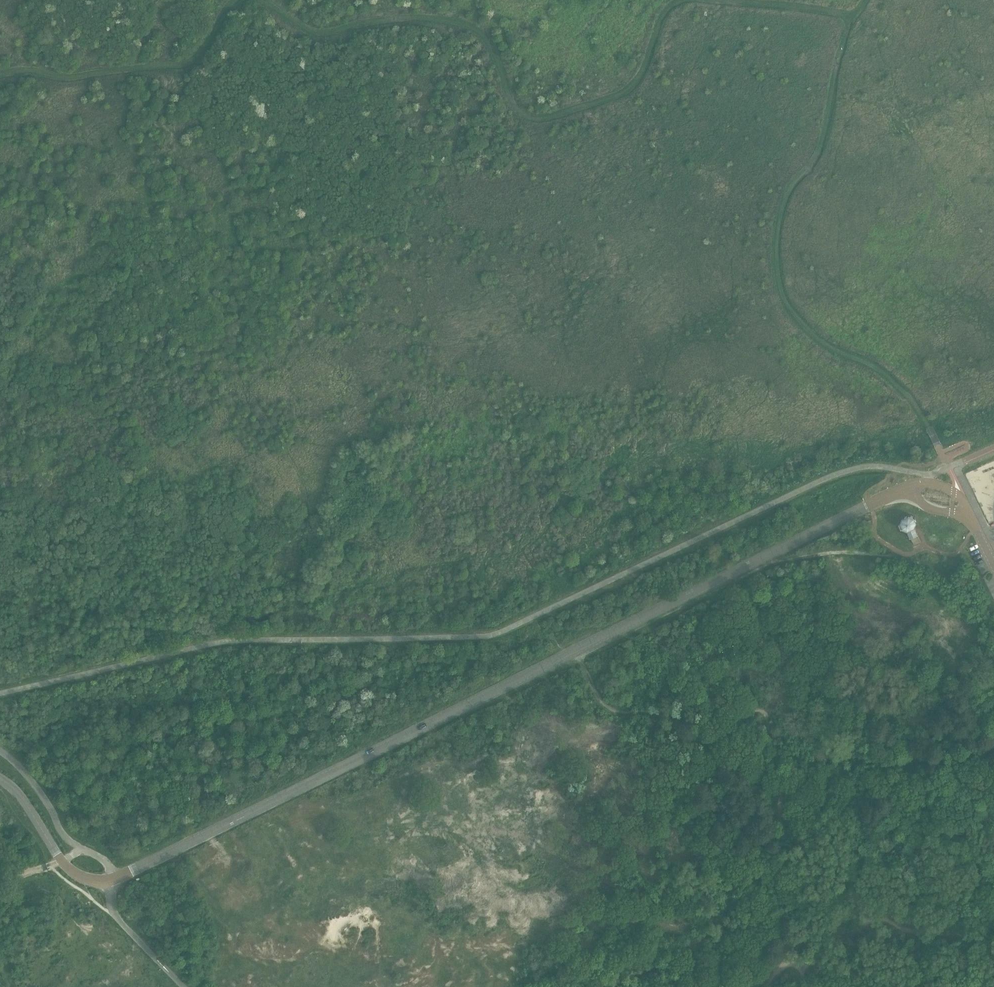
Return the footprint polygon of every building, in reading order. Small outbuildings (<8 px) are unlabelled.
[(918,534),(916,529),(915,527),(917,522),(915,517),(910,515),(908,516),(905,517),(902,518),(900,523),(902,528),(908,530),(910,537),(914,536),(918,534)]
